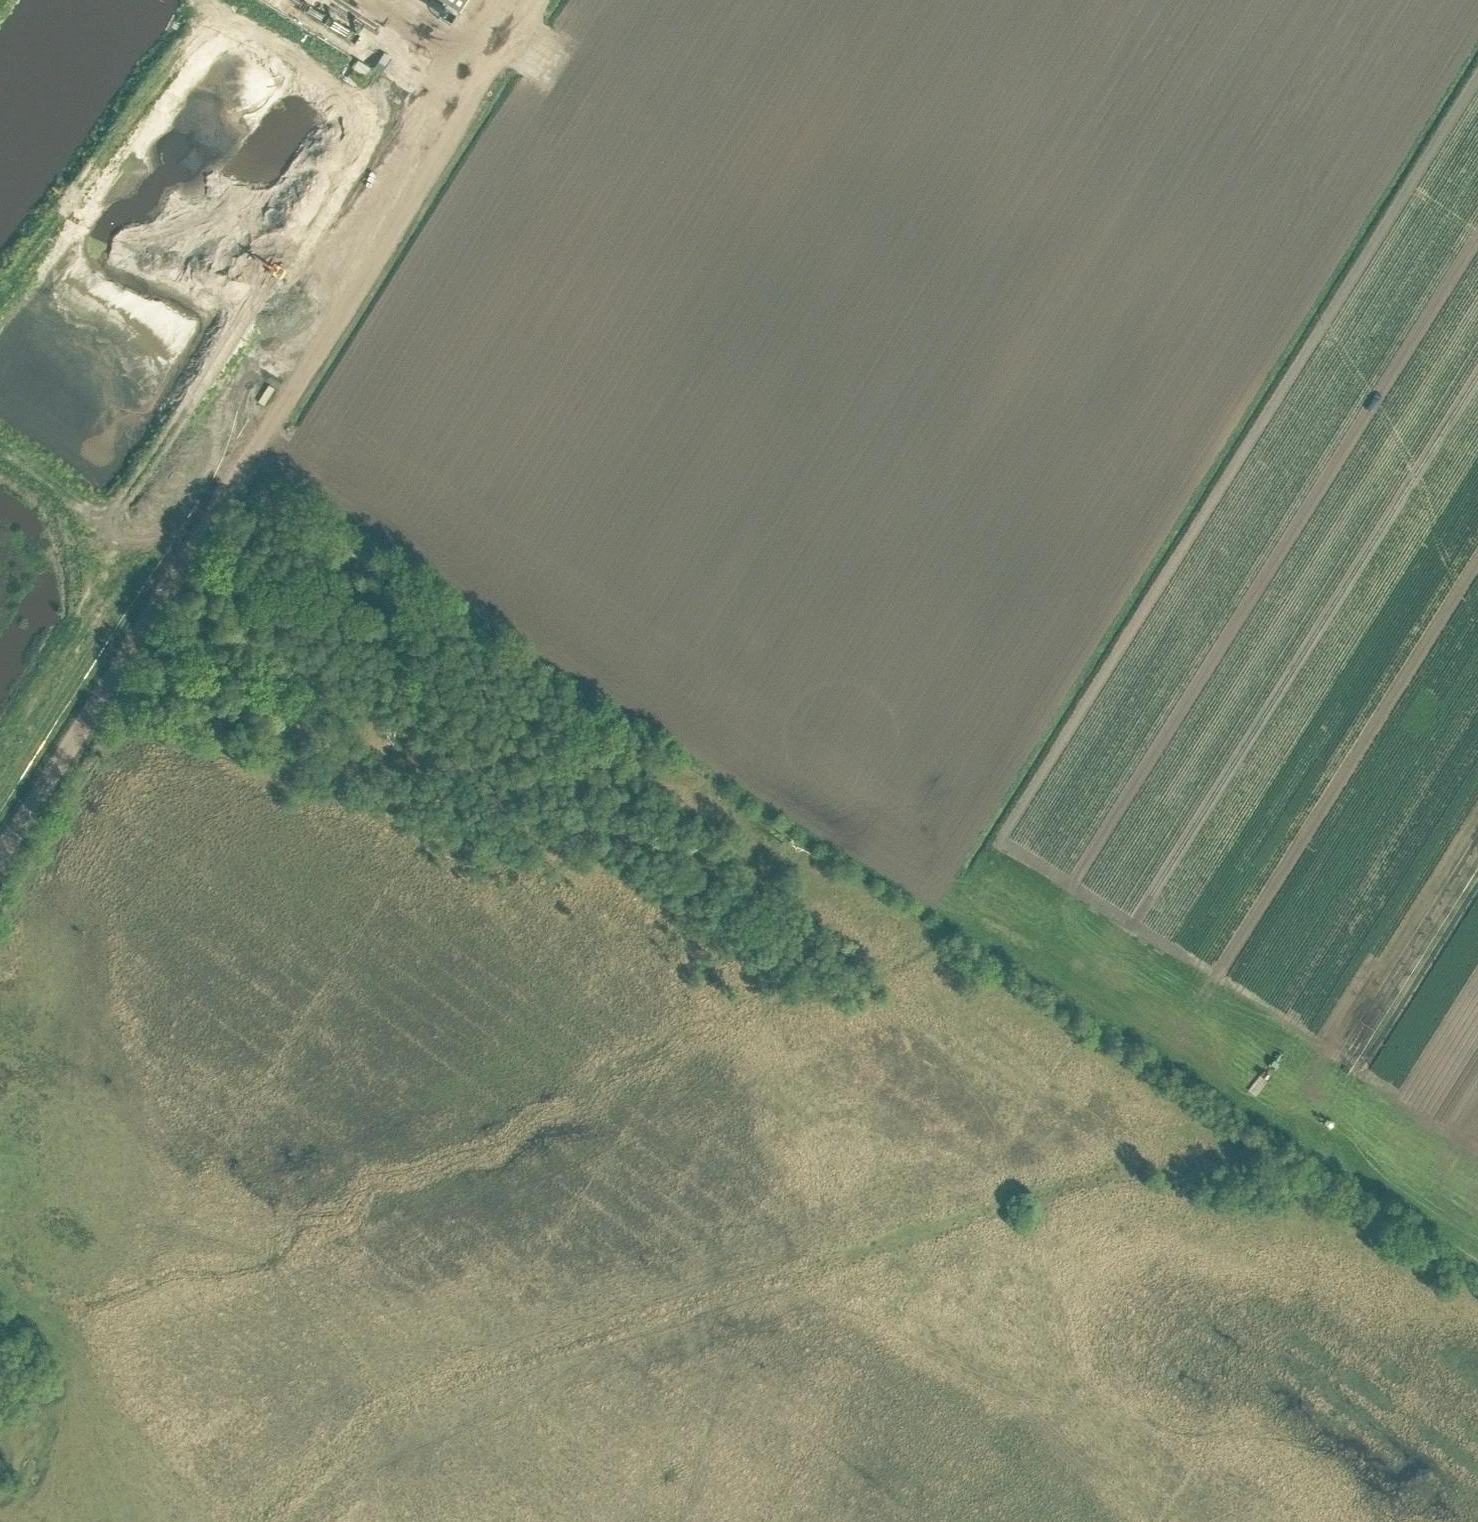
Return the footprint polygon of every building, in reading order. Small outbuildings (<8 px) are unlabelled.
[(467,0),(442,0),(459,11),(467,0)] [(241,334),(235,341),(251,352),(256,345),(241,334)]
